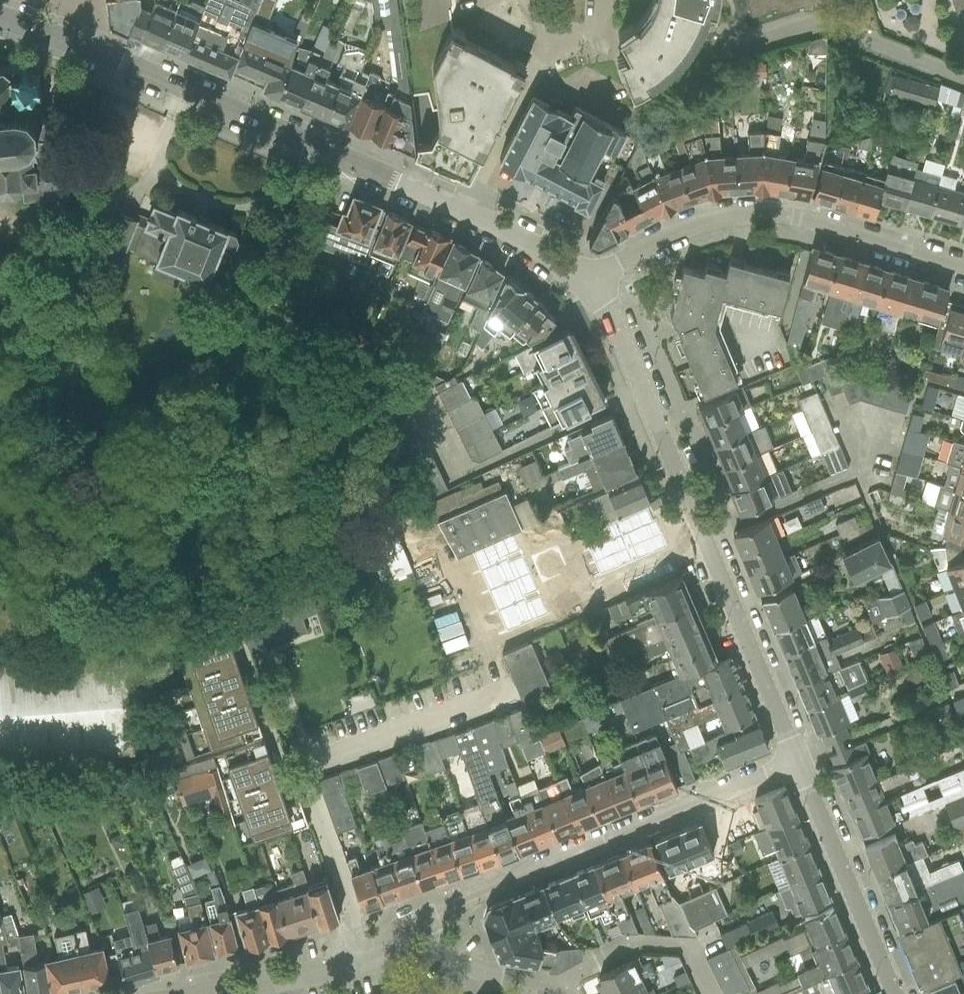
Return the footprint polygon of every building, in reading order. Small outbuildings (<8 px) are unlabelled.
[(108,19),(108,20),(108,21),(108,22),(109,23),(110,24),(139,36),(150,8),(151,8),(154,2),(155,2),(155,0),(106,0),(108,19)] [(139,36),(161,45),(174,10),(178,0),(155,0),(155,2),(154,2),(151,8),(150,8),(139,36)] [(161,45),(182,54),(201,8),(203,5),(191,0),(190,4),(181,0),(178,0),(174,10),(161,45)] [(182,54),(229,74),(233,65),(251,21),(260,1),(260,0),(205,0),(203,5),(201,8),(182,54)] [(233,65),(266,79),(263,87),(278,94),(281,86),(291,64),(289,63),(298,40),(266,27),(265,26),(276,0),(260,0),(260,1),(251,21),(233,65)] [(371,1),(376,24),(385,23),(392,79),(399,82),(393,94),(387,91),(386,94),(382,102),(369,133),(413,152),(414,150),(412,130),(408,100),(396,0),(368,0),(371,1)] [(651,6),(649,11),(638,23),(636,20),(634,22),(621,31),(618,33),(619,34),(629,51),(625,53),(619,55),(620,59),(623,65),(632,89),(631,89),(631,90),(643,85),(648,82),(662,73),(674,63),(685,51),(696,35),(698,32),(704,21),(709,6),(713,7),(713,9),(715,9),(717,2),(717,0),(654,0),(651,6)] [(737,14),(749,10),(746,0),(733,0),(737,14)] [(749,10),(751,16),(756,14),(757,15),(772,11),(771,9),(775,8),(776,12),(782,10),(783,12),(790,9),(802,5),(804,10),(807,9),(807,10),(829,3),(829,2),(832,1),(832,0),(746,0),(749,10)] [(957,18),(959,17),(960,21),(963,19),(963,0),(952,0),(957,18)] [(299,17),(293,31),(303,36),(309,21),(299,17)] [(322,26),(312,48),(322,53),(329,36),(332,30),(322,26)] [(806,53),(826,53),(826,35),(809,41),(806,53)] [(322,53),(301,103),(322,113),(325,114),(330,104),(333,96),(338,85),(338,83),(335,82),(324,77),(333,57),(340,41),(329,36),(322,53)] [(414,152),(416,152),(433,160),(453,169),(469,176),(495,127),(498,122),(494,120),(498,112),(502,114),(505,110),(504,109),(519,80),(520,80),(522,77),(520,75),(518,79),(515,77),(512,68),(515,64),(514,63),(510,62),(510,63),(466,39),(466,38),(463,37),(462,36),(460,40),(451,44),(448,42),(450,38),(447,37),(445,41),(446,41),(433,67),(439,124),(431,140),(417,141),(417,144),(414,152)] [(330,104),(325,114),(347,123),(368,73),(361,70),(367,55),(369,52),(358,47),(344,48),(338,61),(339,62),(344,64),(344,65),(342,68),(338,78),(338,83),(338,85),(333,96),(330,104)] [(308,58),(297,53),(292,64),(291,64),(278,94),(301,103),(322,53),(312,48),(308,58)] [(1,197),(2,194),(11,193),(13,196),(16,194),(14,192),(21,183),(23,199),(57,196),(52,207),(62,211),(72,189),(71,180),(66,178),(64,164),(57,160),(39,162),(36,166),(33,166),(33,157),(34,155),(37,158),(39,155),(37,153),(45,138),(49,139),(50,135),(46,135),(44,119),(48,118),(47,114),(43,115),(33,104),(35,101),(31,98),(29,102),(27,101),(26,97),(36,90),(39,92),(40,89),(37,87),(36,76),(39,74),(37,71),(35,73),(24,69),(23,65),(22,65),(12,60),(1,65),(0,67),(0,197),(1,197)] [(765,63),(752,63),(753,77),(766,77),(765,63)] [(368,73),(347,123),(352,125),(365,131),(369,133),(382,102),(371,98),(374,90),(379,78),(368,73)] [(889,93),(933,105),(939,87),(894,75),(889,93)] [(937,99),(960,106),(962,99),(963,94),(941,86),(937,99)] [(533,95),(499,159),(523,172),(524,171),(536,177),(533,183),(546,190),(549,184),(575,197),(574,199),(587,206),(596,188),(616,149),(625,132),(575,106),(570,115),(533,95)] [(768,115),(765,131),(779,134),(782,118),(768,115)] [(715,121),(699,122),(700,135),(701,135),(716,134),(715,121)] [(791,156),(785,192),(808,196),(810,196),(821,160),(825,141),(825,129),(823,128),(820,128),(810,126),(805,158),(791,156)] [(645,130),(638,143),(643,156),(645,155),(649,163),(669,208),(673,206),(675,205),(691,199),(678,165),(665,170),(658,151),(656,151),(653,152),(645,130)] [(748,152),(734,153),(736,190),(752,189),(760,189),(763,131),(746,132),(748,152)] [(765,131),(763,131),(760,189),(767,189),(785,192),(791,156),(776,154),(779,134),(765,131)] [(885,134),(882,144),(894,147),(896,140),(893,132),(885,134)] [(716,134),(701,135),(713,192),(720,191),(736,190),(734,153),(720,154),(718,133),(716,134)] [(690,160),(678,165),(691,199),(705,194),(713,192),(701,135),(700,135),(682,141),(690,160)] [(860,139),(858,147),(870,150),(874,136),(860,139)] [(638,143),(630,159),(635,169),(640,181),(631,186),(648,218),(669,208),(649,163),(645,155),(643,156),(638,143)] [(849,147),(840,144),(838,146),(836,153),(846,156),(849,147)] [(879,201),(904,208),(915,168),(917,161),(892,154),(888,170),(879,201)] [(812,197),(833,203),(843,166),(822,161),(812,197)] [(833,203),(853,209),(864,172),(843,166),(833,203)] [(904,208),(928,215),(941,175),(915,168),(904,208)] [(874,215),(879,201),(888,170),(887,169),(885,178),(864,172),(853,209),(874,215)] [(631,186),(624,171),(588,240),(596,244),(648,218),(631,186)] [(928,215),(960,224),(963,208),(963,192),(953,189),(956,179),(954,179),(944,176),(941,175),(928,215)] [(316,218),(306,241),(364,263),(368,253),(378,229),(378,228),(385,210),(353,197),(346,214),(343,212),(337,226),(316,218)] [(120,213),(109,241),(125,247),(126,245),(157,258),(156,259),(158,260),(153,272),(175,281),(179,270),(181,271),(181,270),(206,280),(214,259),(220,262),(226,257),(229,250),(236,247),(238,240),(236,233),(226,230),(227,229),(206,221),(208,217),(198,213),(197,217),(177,208),(175,212),(154,203),(147,218),(137,214),(135,219),(120,213)] [(378,229),(368,253),(381,259),(376,270),(387,274),(401,239),(408,222),(409,221),(400,217),(401,217),(385,210),(378,228),(378,229)] [(406,243),(401,256),(413,261),(408,272),(418,275),(420,276),(416,284),(414,291),(414,296),(413,301),(413,305),(414,310),(415,315),(418,317),(421,310),(433,283),(437,275),(434,274),(441,256),(449,237),(426,228),(425,229),(414,224),(406,243)] [(452,240),(437,275),(433,283),(447,289),(435,316),(447,321),(477,254),(452,240)] [(799,296),(791,323),(805,326),(812,298),(809,298),(813,286),(827,290),(838,255),(814,247),(799,296)] [(828,299),(824,311),(831,313),(844,317),(851,297),(862,262),(838,255),(827,290),(830,291),(828,299)] [(485,318),(489,309),(486,307),(502,272),(494,267),(495,266),(480,256),(461,298),(477,306),(469,325),(479,331),(485,318)] [(788,276),(741,263),(728,259),(724,272),(704,267),(702,272),(682,267),(669,314),(671,315),(680,336),(679,337),(703,394),(735,380),(711,323),(709,324),(708,321),(709,318),(714,319),(721,294),(778,310),(788,276)] [(851,297),(844,317),(855,321),(862,301),(875,305),(886,269),(862,262),(851,297)] [(886,269),(875,305),(887,309),(881,329),(897,322),(900,313),(911,277),(886,269)] [(485,318),(475,341),(481,347),(497,326),(509,336),(511,333),(521,341),(527,339),(543,330),(549,323),(555,316),(546,309),(546,308),(536,300),(534,298),(532,295),(528,292),(526,291),(523,289),(524,289),(506,275),(503,278),(490,309),(485,318)] [(900,313),(897,322),(906,319),(918,320),(918,321),(936,326),(941,312),(943,306),(944,302),(945,299),(946,294),(948,289),(911,277),(900,313)] [(447,289),(433,283),(421,310),(435,316),(447,289)] [(930,347),(960,356),(960,355),(963,345),(963,340),(963,312),(963,310),(963,305),(945,299),(944,302),(943,306),(941,312),(936,326),(930,347)] [(523,372),(534,366),(577,344),(568,326),(513,353),(514,355),(515,354),(523,370),(522,371),(523,372)] [(359,330),(351,349),(361,353),(369,334),(359,330)] [(438,330),(434,339),(441,342),(445,334),(438,330)] [(786,341),(794,358),(800,338),(787,334),(786,341)] [(534,366),(543,383),(543,384),(586,362),(577,344),(534,366)] [(459,346),(452,362),(463,366),(470,350),(459,346)] [(845,389),(841,381),(831,357),(817,363),(831,395),(843,390),(845,389)] [(540,407),(594,380),(586,362),(543,384),(543,383),(531,389),(531,390),(532,390),(541,406),(540,407)] [(925,369),(922,377),(951,386),(953,377),(925,369)] [(860,400),(858,374),(841,381),(845,389),(843,390),(849,404),(859,399),(860,400)] [(876,379),(858,374),(860,400),(869,402),(876,379)] [(951,386),(963,390),(963,377),(954,374),(953,377),(951,386)] [(445,380),(434,385),(437,391),(456,382),(453,375),(451,377),(445,380)] [(437,391),(446,410),(469,398),(460,379),(456,382),(437,391)] [(887,383),(876,379),(869,402),(880,406),(887,383)] [(594,380),(540,407),(540,408),(541,408),(549,424),(548,424),(549,426),(604,399),(594,380)] [(893,409),(900,387),(887,383),(880,406),(893,409)] [(927,385),(920,407),(932,411),(939,388),(927,385)] [(703,424),(703,425),(736,411),(750,406),(741,386),(698,404),(706,423),(703,424)] [(912,390),(900,387),(893,409),(905,413),(912,390)] [(798,399),(802,409),(821,402),(816,391),(798,399)] [(446,410),(455,427),(484,413),(475,395),(469,398),(446,410)] [(821,402),(802,409),(806,419),(825,411),(821,402)] [(709,432),(715,445),(745,433),(736,411),(703,425),(707,433),(709,432)] [(912,412),(907,429),(918,432),(923,415),(912,412)] [(390,424),(397,439),(419,428),(412,413),(390,424)] [(455,427),(464,445),(493,431),(484,413),(455,427)] [(558,451),(564,466),(623,440),(611,413),(590,422),(592,426),(581,431),(584,439),(558,451)] [(829,423),(811,431),(815,441),(820,452),(838,445),(835,436),(833,433),(829,423)] [(397,439),(404,453),(426,443),(419,428),(397,439)] [(907,429),(901,450),(922,456),(924,450),(914,447),(918,432),(907,429)] [(493,431),(464,445),(470,458),(479,461),(502,449),(493,431)] [(719,454),(724,467),(754,454),(745,433),(715,445),(712,446),(716,455),(719,454)] [(605,485),(607,490),(638,476),(623,440),(564,466),(557,469),(562,479),(584,469),(593,490),(605,485)] [(950,442),(944,463),(949,464),(963,469),(963,446),(950,442)] [(404,453),(411,468),(433,458),(426,443),(404,453)] [(838,445),(820,452),(826,466),(830,475),(848,467),(838,445)] [(730,490),(730,491),(764,476),(777,471),(767,449),(754,454),(724,467),(721,468),(725,477),(728,476),(733,489),(730,490)] [(895,472),(906,475),(916,478),(922,456),(901,450),(895,472)] [(411,468),(418,483),(440,473),(433,458),(411,468)] [(527,483),(542,476),(537,463),(519,471),(525,484),(527,483)] [(943,486),(963,492),(963,469),(949,464),(943,486)] [(562,479),(557,469),(542,476),(546,484),(546,485),(562,479)] [(733,489),(730,491),(738,508),(743,506),(745,511),(791,491),(782,469),(777,471),(764,476),(733,489)] [(906,475),(895,472),(889,492),(900,495),(906,475)] [(440,473),(418,483),(425,498),(447,488),(440,473)] [(542,476),(527,483),(530,491),(546,484),(542,476)] [(649,502),(638,476),(607,490),(596,495),(603,511),(594,515),(599,524),(649,502)] [(479,482),(430,503),(432,507),(438,520),(438,521),(487,499),(483,490),(479,482)] [(483,490),(487,499),(504,492),(500,482),(483,490)] [(947,511),(963,516),(963,492),(943,486),(939,485),(933,507),(947,511)] [(487,499),(438,521),(457,555),(520,528),(511,507),(504,492),(487,499)] [(819,497),(801,505),(805,514),(823,506),(819,497)] [(511,507),(520,528),(536,521),(526,500),(511,507)] [(607,542),(592,548),(603,575),(598,577),(608,601),(679,571),(653,509),(602,530),(607,542)] [(944,547),(963,553),(963,516),(947,511),(941,533),(947,535),(944,546),(944,547)] [(836,524),(840,534),(858,526),(854,516),(836,524)] [(738,531),(733,533),(735,538),(741,553),(775,539),(767,519),(738,531)] [(374,532),(379,544),(396,536),(391,524),(374,532)] [(858,526),(840,534),(845,544),(863,536),(858,526)] [(518,530),(478,547),(511,628),(551,611),(518,530)] [(877,535),(841,553),(855,580),(891,562),(877,535)] [(396,536),(379,544),(381,548),(382,550),(388,566),(394,579),(411,571),(396,536)] [(741,553),(749,572),(783,558),(775,539),(741,553)] [(954,589),(963,585),(963,553),(944,547),(947,567),(946,567),(954,589)] [(783,558),(749,572),(757,591),(791,577),(801,573),(793,553),(783,558)] [(624,599),(608,606),(614,621),(623,617),(622,613),(629,610),(630,613),(650,604),(656,617),(691,602),(680,575),(662,583),(624,599)] [(304,579),(235,603),(251,652),(290,638),(289,636),(305,631),(300,616),(315,611),(304,579)] [(962,610),(963,609),(963,585),(954,589),(962,610)] [(761,600),(773,630),(803,618),(790,588),(761,600)] [(903,590),(877,597),(885,617),(909,607),(903,590)] [(924,600),(913,605),(919,619),(930,615),(924,600)] [(611,660),(644,646),(700,622),(691,602),(656,617),(602,640),(611,660)] [(950,614),(959,635),(963,633),(963,609),(962,610),(950,614)] [(773,630),(783,652),(825,634),(816,613),(803,619),(803,618),(773,630)] [(233,619),(172,639),(210,751),(262,733),(261,732),(247,692),(246,691),(228,697),(227,693),(245,687),(245,686),(231,646),(238,643),(238,644),(241,643),(241,642),(233,619)] [(669,647),(672,655),(708,640),(700,622),(644,646),(648,656),(669,647)] [(825,634),(783,652),(796,683),(797,686),(840,667),(839,664),(838,662),(834,654),(876,636),(870,622),(828,640),(825,634)] [(933,622),(922,626),(930,646),(941,642),(933,622)] [(708,640),(672,655),(680,673),(716,658),(708,640)] [(501,654),(520,698),(547,686),(528,642),(501,654)] [(941,642),(930,646),(936,661),(947,657),(941,642)] [(924,644),(910,649),(915,661),(928,656),(924,644)] [(631,731),(691,706),(742,685),(729,656),(717,661),(716,658),(680,673),(618,699),(631,731)] [(840,667),(797,686),(806,707),(835,695),(838,694),(835,687),(844,683),(847,689),(862,682),(867,681),(858,660),(856,661),(840,667)] [(942,675),(947,690),(958,685),(952,670),(942,675)] [(922,671),(917,682),(925,687),(931,675),(922,671)] [(862,682),(847,689),(852,702),(868,695),(862,682)] [(691,706),(665,717),(679,751),(690,747),(691,746),(684,730),(690,727),(697,724),(719,714),(725,727),(736,723),(755,715),(742,685),(691,706)] [(835,695),(806,707),(817,734),(821,733),(826,744),(848,735),(843,724),(847,722),(835,695)] [(952,701),(958,716),(963,713),(963,699),(963,697),(952,701)] [(520,710),(509,714),(518,737),(521,745),(532,740),(520,710)] [(580,719),(585,734),(605,726),(600,711),(580,719)] [(179,712),(171,714),(175,725),(183,723),(179,712)] [(509,714),(489,722),(498,745),(518,737),(509,714)] [(167,716),(161,718),(161,733),(171,730),(167,716)] [(561,727),(566,741),(585,734),(580,719),(561,727)] [(757,719),(691,746),(690,747),(696,762),(720,752),(726,767),(766,750),(768,746),(757,719)] [(489,722),(453,736),(479,802),(501,859),(520,852),(506,818),(488,773),(506,766),(498,745),(489,722)] [(183,723),(175,725),(179,736),(186,734),(183,723)] [(697,724),(690,727),(694,736),(701,733),(697,724)] [(690,727),(684,730),(691,746),(704,741),(701,733),(694,736),(690,727)] [(171,730),(161,733),(162,741),(174,737),(171,730)] [(548,734),(547,735),(552,749),(553,748),(563,745),(557,730),(549,733),(548,734)] [(451,733),(433,739),(440,758),(458,751),(451,733)] [(186,734),(179,736),(182,747),(190,745),(186,734)] [(654,734),(636,741),(658,795),(676,787),(669,768),(663,753),(654,734)] [(174,737),(162,741),(162,749),(176,744),(174,737)] [(264,739),(224,752),(254,841),(307,823),(299,799),(285,803),(264,739)] [(425,773),(444,767),(433,739),(415,746),(425,773)] [(636,741),(617,749),(622,761),(625,769),(639,802),(658,795),(636,741)] [(831,767),(842,793),(876,779),(865,753),(869,752),(864,741),(830,755),(835,765),(831,767)] [(540,743),(521,750),(526,763),(545,756),(540,743)] [(176,744),(162,749),(162,757),(168,755),(179,751),(176,744)] [(190,745),(182,747),(186,759),(194,756),(190,745)] [(179,751),(168,755),(171,763),(181,760),(179,751)] [(683,751),(674,754),(679,768),(688,764),(683,751)] [(395,754),(375,761),(384,785),(403,778),(395,754)] [(168,755),(162,757),(163,771),(173,768),(171,763),(168,755)] [(213,756),(201,760),(203,768),(216,765),(213,756)] [(375,759),(356,766),(366,791),(366,793),(385,786),(384,785),(375,761),(375,759)] [(609,759),(599,763),(618,808),(623,806),(624,808),(639,802),(625,769),(622,761),(612,765),(609,759)] [(201,760),(188,763),(191,772),(194,771),(203,768),(201,760)] [(188,763),(177,766),(180,775),(191,772),(188,763)] [(599,763),(581,774),(585,785),(584,786),(598,819),(599,819),(614,813),(613,810),(618,808),(599,763)] [(696,781),(688,764),(679,768),(687,785),(696,781)] [(173,768),(163,771),(163,779),(169,776),(169,778),(180,775),(177,766),(173,768)] [(356,766),(337,772),(346,798),(366,791),(356,766)] [(217,768),(175,780),(183,806),(214,796),(216,805),(227,802),(217,768)] [(850,812),(860,837),(917,813),(963,794),(963,768),(927,783),(915,788),(886,800),(885,799),(884,800),(883,798),(850,812)] [(842,793),(850,812),(883,798),(884,800),(885,799),(882,790),(908,779),(904,769),(877,781),(876,779),(842,793)] [(346,798),(337,772),(317,779),(337,833),(355,826),(346,798)] [(582,826),(596,820),(598,819),(584,786),(582,786),(572,790),(566,775),(556,779),(575,825),(581,823),(582,826)] [(163,779),(148,786),(155,802),(176,792),(169,778),(169,776),(163,779)] [(924,776),(912,780),(915,788),(927,783),(924,776)] [(553,798),(543,802),(557,836),(571,830),(570,828),(575,825),(556,779),(547,783),(553,798)] [(515,788),(518,795),(537,787),(534,780),(515,788)] [(504,788),(508,799),(518,795),(515,788),(513,784),(504,788)] [(784,786),(744,803),(755,831),(796,814),(784,786)] [(528,791),(518,795),(518,796),(537,841),(542,839),(544,842),(557,836),(543,802),(537,787),(528,791)] [(515,814),(506,818),(520,852),(533,846),(532,844),(537,841),(518,796),(518,795),(508,799),(515,814)] [(943,803),(953,828),(955,828),(960,840),(963,838),(963,795),(943,803)] [(479,802),(461,809),(480,864),(485,862),(486,865),(501,859),(479,802)] [(461,809),(440,816),(444,824),(461,873),(476,868),(475,866),(480,864),(461,809)] [(775,848),(779,855),(808,843),(796,814),(755,831),(753,832),(762,853),(775,848)] [(700,821),(678,830),(691,862),(713,853),(700,821)] [(421,822),(401,829),(402,830),(403,834),(404,837),(422,887),(436,882),(435,879),(441,877),(424,830),(422,823),(421,822)] [(434,827),(424,830),(441,877),(446,875),(447,878),(461,873),(444,824),(434,827)] [(678,830),(655,839),(668,871),(691,862),(678,830)] [(883,838),(864,846),(876,875),(922,856),(927,854),(922,842),(914,845),(912,839),(899,844),(895,833),(883,838)] [(119,834),(110,838),(114,847),(123,843),(119,834)] [(395,841),(385,844),(402,891),(407,889),(408,892),(422,887),(404,837),(395,841)] [(739,838),(729,842),(734,855),(744,851),(739,838)] [(650,841),(622,853),(635,883),(648,878),(656,898),(671,935),(696,936),(693,929),(689,925),(679,901),(671,894),(657,857),(650,841)] [(779,855),(790,883),(820,871),(808,843),(779,855)] [(380,862),(371,866),(383,901),(397,896),(396,893),(402,891),(385,844),(384,844),(375,847),(378,854),(380,862)] [(622,853),(593,864),(614,916),(621,932),(637,933),(619,890),(635,883),(622,853)] [(383,901),(371,866),(360,870),(355,855),(346,858),(363,907),(383,901)] [(876,875),(887,900),(962,869),(958,859),(935,868),(936,869),(928,872),(922,856),(876,875)] [(187,960),(214,954),(198,893),(185,864),(173,869),(184,893),(193,925),(179,929),(187,960)] [(593,864),(570,874),(583,905),(584,904),(589,916),(600,912),(604,921),(614,916),(593,864)] [(887,900),(898,928),(917,920),(935,912),(963,900),(963,868),(962,869),(887,900)] [(293,883),(273,889),(277,903),(277,904),(287,933),(321,922),(339,916),(327,881),(308,887),(302,869),(290,872),(293,883)] [(212,870),(205,872),(211,887),(218,885),(212,870)] [(791,885),(779,890),(786,908),(790,906),(794,916),(802,912),(814,907),(832,900),(820,871),(790,883),(791,885)] [(570,874),(544,885),(556,916),(569,910),(571,916),(583,911),(581,906),(583,905),(570,874)] [(699,881),(687,886),(691,896),(702,891),(699,881)] [(270,882),(253,887),(268,938),(287,933),(277,904),(277,903),(273,889),(270,882)] [(214,898),(205,900),(219,952),(238,947),(230,915),(229,916),(223,894),(219,885),(218,885),(211,887),(214,898)] [(268,938),(253,887),(252,885),(242,888),(248,906),(236,910),(246,945),(268,938)] [(544,885),(523,893),(536,925),(546,921),(550,932),(561,928),(556,916),(544,885)] [(727,913),(714,885),(679,901),(689,925),(693,929),(712,920),(727,913)] [(98,887),(82,894),(86,904),(102,897),(98,887)] [(536,925),(523,893),(489,907),(484,919),(500,958),(549,966),(548,972),(553,973),(555,973),(557,972),(558,972),(582,959),(581,947),(559,947),(542,945),(542,941),(536,925)] [(939,915),(919,924),(900,931),(922,985),(960,969),(963,968),(963,971),(963,904),(939,915)] [(816,960),(796,969),(800,977),(802,982),(857,958),(846,932),(834,905),(804,918),(816,944),(811,946),(816,960)] [(131,934),(113,940),(126,985),(158,975),(156,969),(142,924),(137,907),(124,912),(131,934)] [(771,911),(720,934),(727,948),(728,948),(777,926),(771,911)] [(0,919),(0,993),(24,993),(19,965),(6,968),(3,949),(1,943),(8,942),(9,946),(19,944),(18,935),(11,913),(0,917),(1,919),(0,919)] [(154,921),(142,924),(156,969),(177,963),(169,934),(159,936),(154,921)] [(597,927),(593,929),(600,945),(603,943),(597,927)] [(84,929),(72,932),(85,985),(108,980),(101,948),(89,950),(84,929)] [(54,958),(47,960),(53,992),(85,985),(72,932),(54,936),(58,957),(54,958)] [(18,935),(19,944),(28,993),(41,993),(53,992),(47,960),(38,962),(37,962),(33,933),(18,935)] [(793,944),(790,936),(756,950),(759,958),(793,944)] [(742,976),(728,948),(727,948),(706,958),(724,993),(750,993),(742,976)] [(661,955),(660,955),(665,967),(666,967),(668,966),(670,965),(681,960),(678,956),(661,955)] [(602,993),(611,993),(641,979),(635,968),(641,966),(637,958),(599,976),(603,983),(598,985),(602,993)] [(869,987),(857,958),(802,982),(798,984),(781,992),(782,993),(778,993),(851,993),(869,987)] [(690,979),(686,972),(673,978),(677,985),(690,979)] [(925,993),(963,993),(963,973),(923,990),(925,993)] [(651,988),(646,990),(641,979),(611,993),(654,993),(651,988)]
